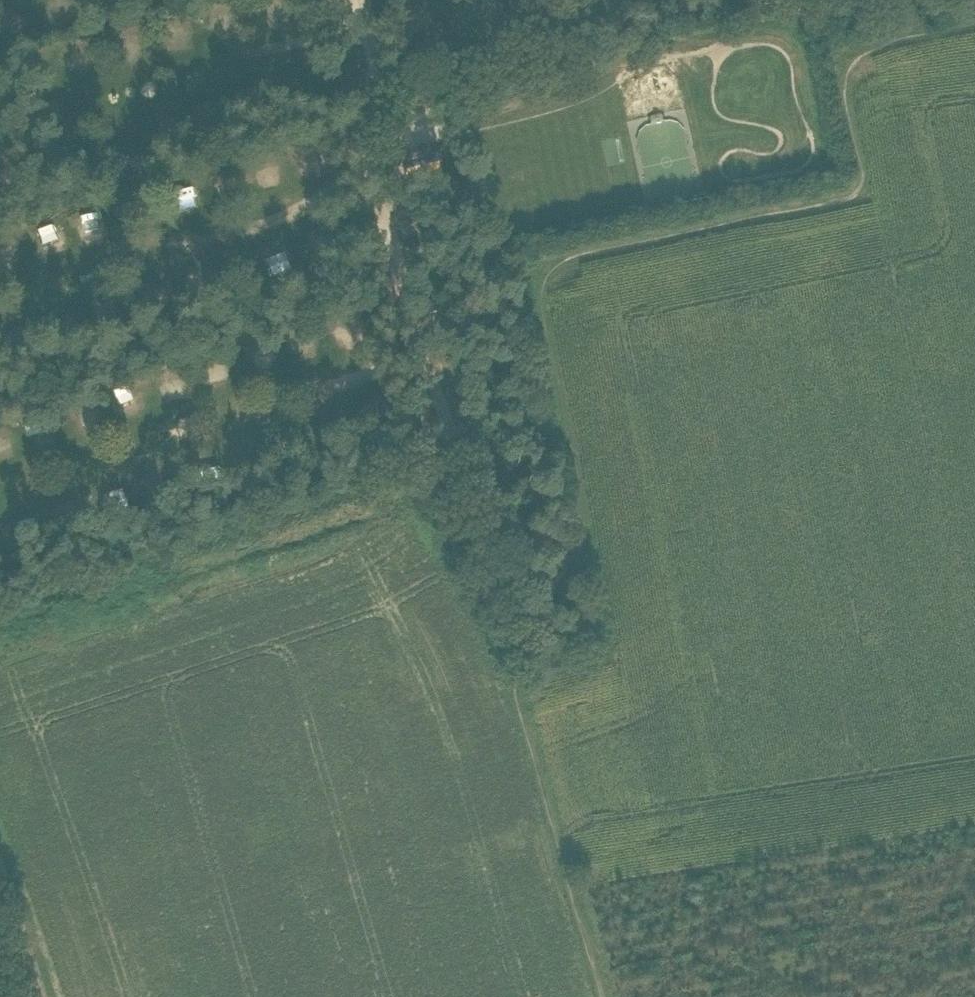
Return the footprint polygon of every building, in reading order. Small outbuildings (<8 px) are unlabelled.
[(9,46),(15,38),(0,28),(0,40),(9,46)] [(261,106),(242,113),(246,122),(264,116),(261,106)] [(37,109),(28,112),(34,131),(43,128),(37,109)] [(217,121),(198,127),(201,136),(220,131),(217,121)] [(206,150),(183,157),(186,167),(209,160),(206,150)] [(192,205),(192,187),(176,187),(175,204),(192,205)] [(77,213),(82,240),(105,236),(100,209),(77,213)] [(339,246),(326,247),(325,239),(302,240),(303,259),(340,256),(339,246)] [(262,250),(271,277),(291,271),(282,244),(262,250)] [(320,281),(298,289),(301,298),(324,291),(320,281)] [(189,466),(194,485),(219,479),(214,460),(189,466)] [(102,516),(126,518),(127,499),(103,497),(102,516)] [(0,568),(0,578),(22,571),(19,561),(0,568)]
